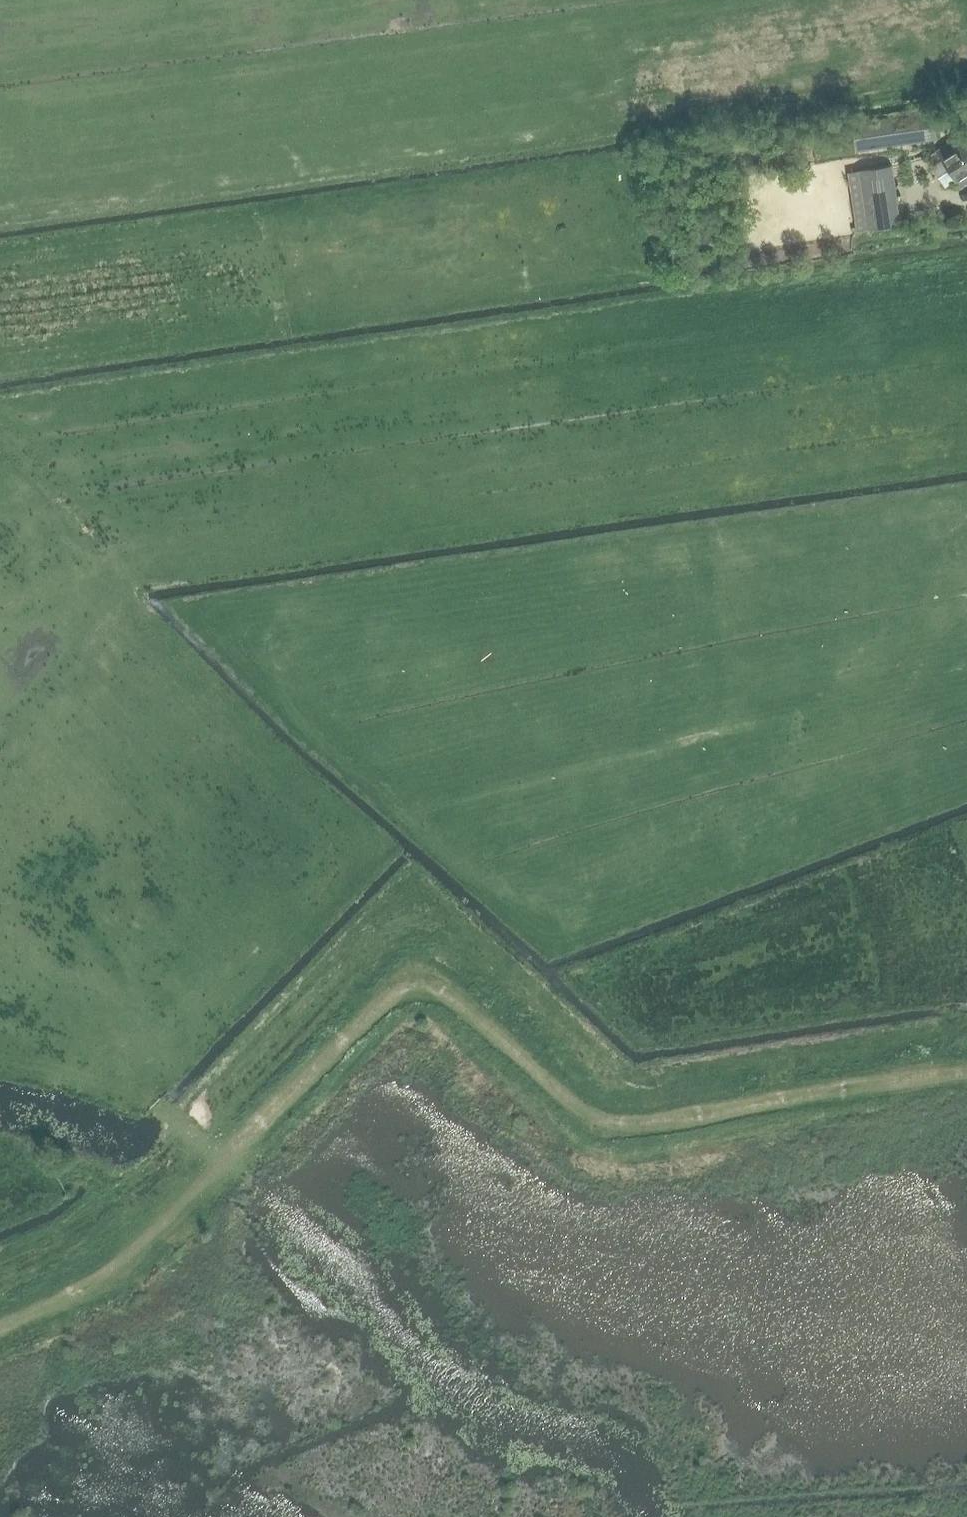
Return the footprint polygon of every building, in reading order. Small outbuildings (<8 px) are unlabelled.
[(850,122),(855,152),(936,139),(932,109),(850,122)] [(937,152),(963,190),(966,188),(966,132),(937,152)] [(890,166),(859,170),(867,230),(899,225),(890,166)]
